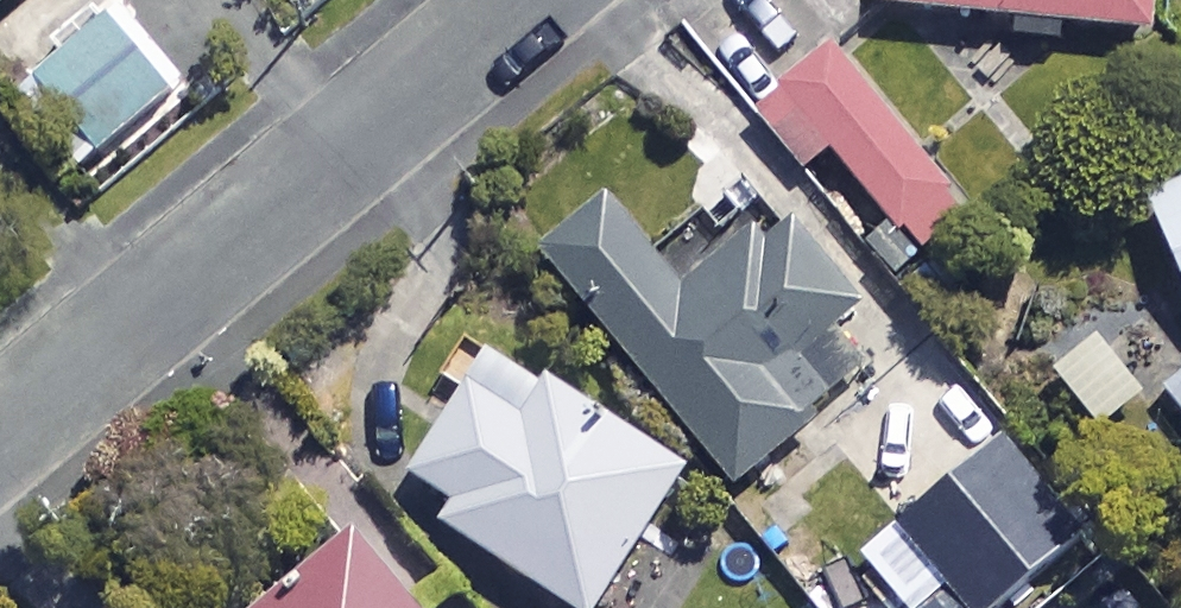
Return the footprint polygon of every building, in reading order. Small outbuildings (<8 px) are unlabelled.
[(24,0),(0,0),(0,19),(24,0)] [(891,13),(1157,41),(1161,0),(892,0),(891,13)] [(970,214),(844,55),(765,118),(809,174),(838,151),(920,254),(970,214)] [(179,93),(155,61),(82,115),(106,147),(179,93)] [(1158,206),(1180,259),(1180,196),(1158,206)] [(695,305),(617,212),(555,264),(744,489),(883,372),(845,327),(863,311),(790,225),(695,305)] [(1149,399),(1104,344),(1061,380),(1106,435),(1149,399)] [(588,404),(534,488),(493,462),(449,531),(570,607),(613,607),(699,474),(588,404)] [(1005,451),(875,566),(913,607),(1011,607),(1086,542),(1005,451)] [(359,542),(281,607),(415,607),(359,542)]
